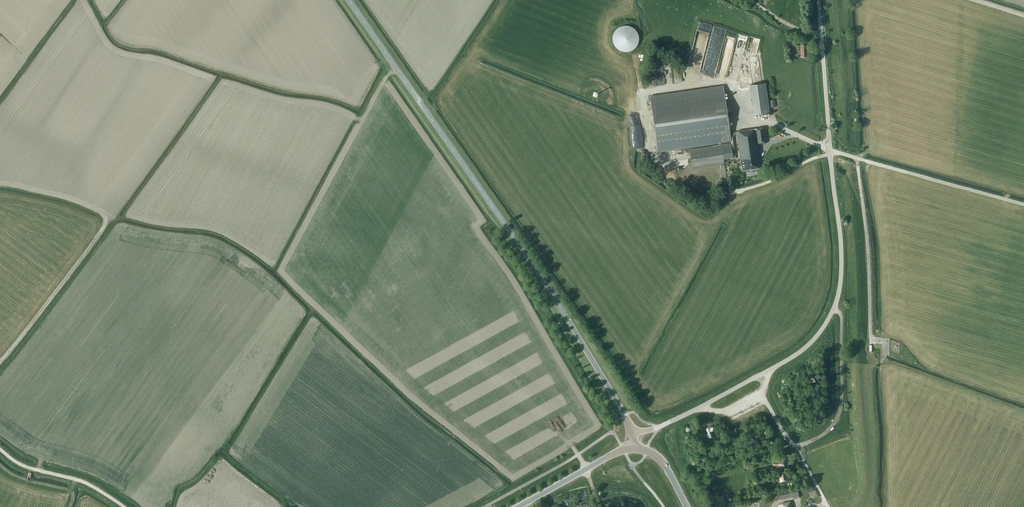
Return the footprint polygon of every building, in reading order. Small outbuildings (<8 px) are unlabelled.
[(640,47),(635,27),(614,33),(619,52),(640,47)] [(808,45),(801,45),(798,45),(798,50),(801,50),(801,51),(801,56),(808,56),(808,45)] [(750,86),(754,116),(769,113),(765,84),(750,86)] [(658,151),(688,147),(719,142),(719,145),(690,149),(692,168),(724,163),(723,160),(736,158),(734,144),(721,145),(721,142),(731,140),(730,135),(737,134),(741,164),(742,164),(743,170),(754,168),(760,167),(757,144),(766,143),(764,128),(730,133),(723,85),(650,96),(658,151)] [(777,467),(785,467),(785,459),(779,458),(779,460),(774,460),(774,465),(777,466),(777,467)] [(809,494),(816,492),(814,485),(807,488),(809,494)]
